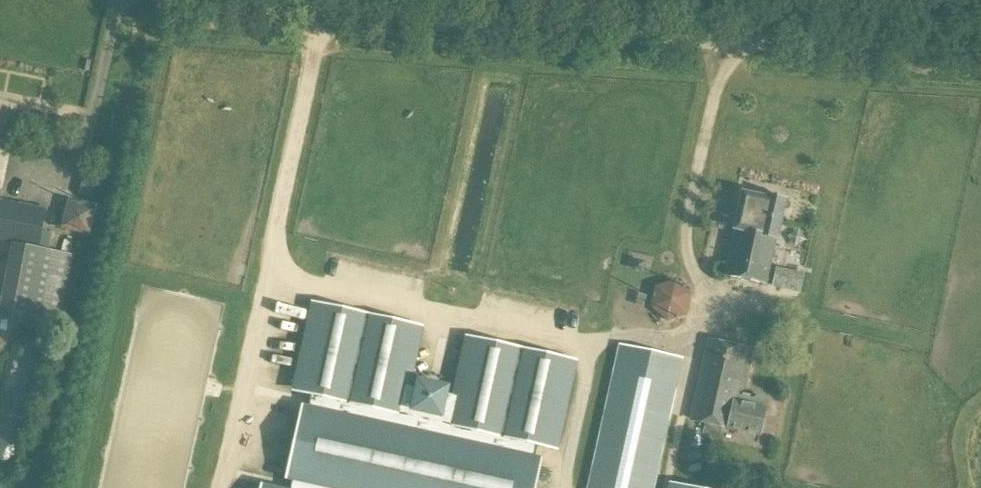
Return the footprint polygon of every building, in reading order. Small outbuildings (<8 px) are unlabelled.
[(83,59),(82,69),(89,70),(90,60),(83,59)] [(17,106),(0,103),(0,181),(3,181),(17,106)] [(91,198),(97,174),(85,172),(78,195),(91,198)] [(782,199),(782,198),(781,196),(781,195),(780,194),(779,194),(778,193),(776,192),(775,192),(774,193),(772,193),(771,194),(770,194),(769,196),(768,197),(768,198),(742,193),(725,275),(766,284),(784,200),(783,200),(782,199)] [(44,209),(0,201),(0,241),(38,248),(44,209)] [(89,235),(96,208),(67,201),(60,228),(89,235)] [(58,328),(71,254),(18,245),(5,319),(58,328)] [(634,259),(633,268),(641,270),(643,261),(634,259)] [(535,458),(538,443),(552,446),(571,362),(471,340),(458,396),(445,393),(446,388),(419,382),(418,387),(404,384),(417,328),(317,306),(298,390),(312,393),(308,410),(304,410),(289,476),(293,477),(291,487),(532,487),(538,462),(534,461),(535,458)] [(693,420),(726,427),(760,434),(766,407),(766,405),(767,402),(766,400),(765,397),(763,396),(761,395),(758,394),(756,395),(755,395),(753,396),(753,397),(737,394),(747,350),(710,342),(693,420)] [(660,458),(682,361),(619,347),(589,487),(653,487),(660,458)]
